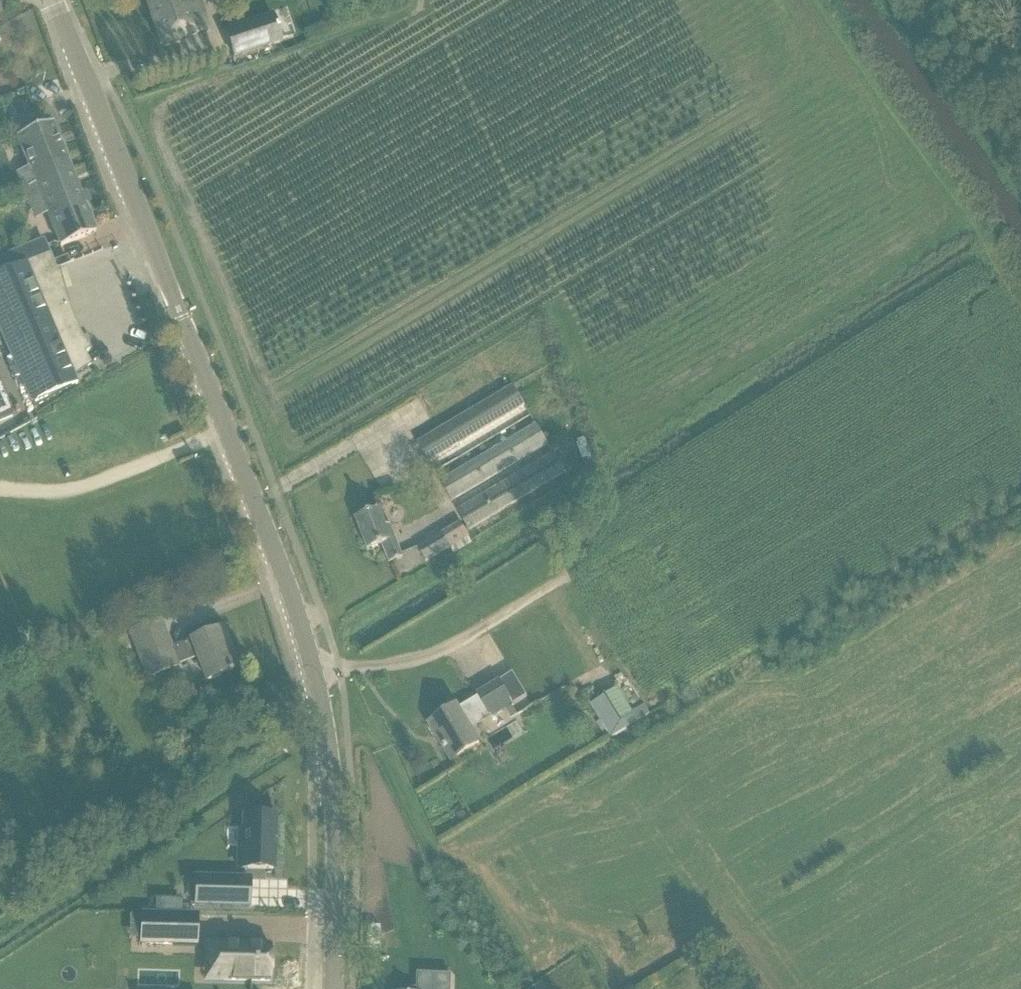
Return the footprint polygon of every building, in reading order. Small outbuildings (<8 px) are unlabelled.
[(160,47),(208,31),(197,0),(145,0),(160,47)] [(280,43),(271,17),(225,32),(234,58),(280,43)] [(51,124),(16,138),(35,185),(70,171),(51,124)] [(70,171),(35,185),(35,186),(22,191),(34,220),(47,215),(60,247),(95,233),(70,171)] [(24,263),(28,272),(51,263),(44,247),(30,252),(27,247),(0,258),(0,273),(24,263)] [(0,273),(0,333),(33,411),(70,389),(66,382),(90,368),(90,369),(92,368),(81,350),(85,348),(88,353),(89,352),(79,335),(72,318),(68,307),(58,272),(54,271),(52,265),(65,259),(67,264),(65,259),(51,265),(51,263),(28,272),(24,263),(0,273)] [(417,444),(429,463),(524,407),(512,387),(417,444)] [(12,416),(0,389),(0,421),(12,416)] [(535,425),(439,481),(451,502),(548,446),(535,425)] [(553,454),(456,511),(468,532),(564,473),(553,454)] [(379,510),(374,512),(356,519),(368,551),(382,545),(389,563),(402,558),(389,525),(385,527),(379,510)] [(460,522),(417,548),(425,562),(443,552),(447,558),(454,555),(453,553),(472,542),(460,522)] [(221,629),(202,636),(170,649),(159,621),(129,633),(147,678),(197,658),(207,682),(237,670),(221,629)] [(456,708),(428,724),(444,751),(446,750),(453,761),(470,751),(479,745),(466,723),(486,710),(491,718),(504,711),(510,707),(512,706),(498,683),(477,695),(478,697),(458,709),(456,708)] [(624,731),(605,699),(591,707),(610,739),(624,731)] [(510,707),(504,711),(509,719),(515,716),(510,707)] [(387,729),(381,717),(373,721),(378,733),(387,729)] [(239,847),(238,870),(272,871),(273,819),(270,819),(270,811),(255,811),(255,818),(243,818),(243,831),(243,847),(239,847)] [(195,879),(194,906),(249,907),(249,880),(195,879)] [(163,914),(163,900),(156,900),(155,913),(163,914)] [(140,914),(139,944),(172,945),(173,915),(140,914)] [(206,960),(206,980),(224,981),(269,982),(270,947),(207,945),(206,960)] [(451,976),(418,975),(417,988),(451,988),(451,976)]
